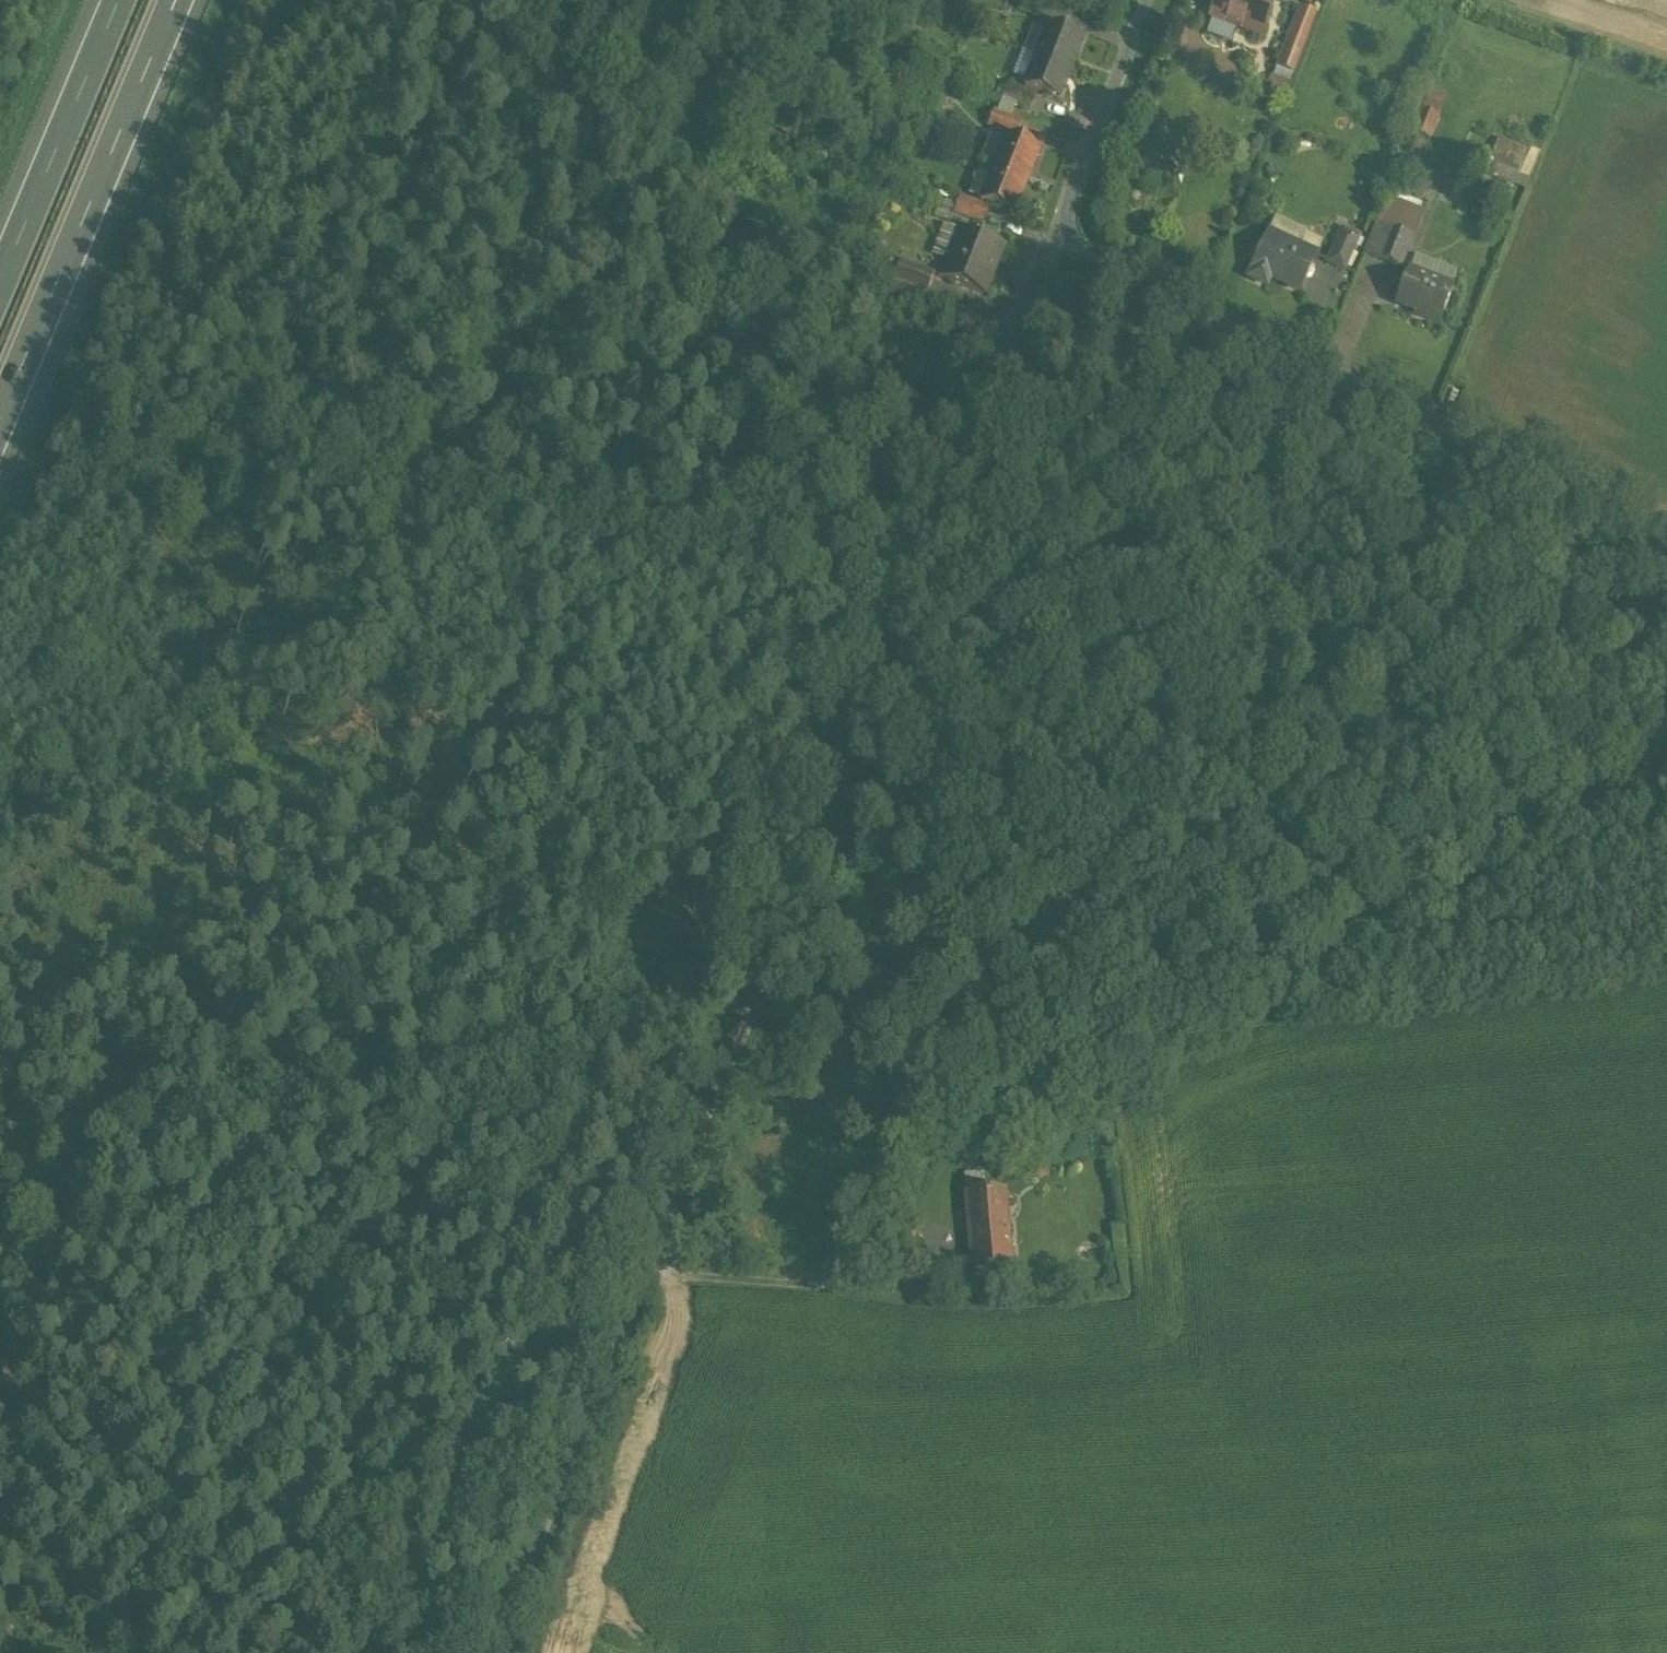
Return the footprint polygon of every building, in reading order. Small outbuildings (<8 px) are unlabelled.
[(1211,16),(1257,33),(1257,31),(1262,33),(1268,17),(1263,15),(1269,0),(1217,0),(1211,16)] [(1045,1),(1039,14),(1066,26),(1071,12),(1045,1)] [(1316,13),(1300,7),(1278,67),(1294,73),(1316,13)] [(1049,25),(1025,86),(1058,99),(1082,37),(1049,25)] [(1009,83),(1003,97),(1030,108),(1035,94),(1009,83)] [(1431,89),(1414,131),(1429,137),(1446,96),(1431,89)] [(989,124),(1016,134),(1021,121),(995,111),(989,124)] [(1007,136),(982,201),(1014,213),(1039,149),(1007,136)] [(1526,154),(1498,142),(1486,172),(1514,183),(1526,154)] [(955,211),(982,221),(988,207),(960,197),(955,211)] [(1365,252),(1400,267),(1422,213),(1388,199),(1378,223),(1377,223),(1365,252)] [(960,229),(942,277),(985,294),(1003,246),(960,229)] [(1328,261),(1344,269),(1359,236),(1343,229),(1328,261)] [(1271,277),(1300,290),(1317,255),(1269,232),(1252,268),(1254,269),(1250,277),(1267,284),(1271,277)] [(895,278),(928,290),(934,273),(902,261),(895,278)] [(1415,313),(1440,323),(1455,287),(1410,269),(1396,303),(1416,311),(1415,313)] [(1005,1190),(966,1193),(972,1270),(1012,1266),(1005,1190)]
